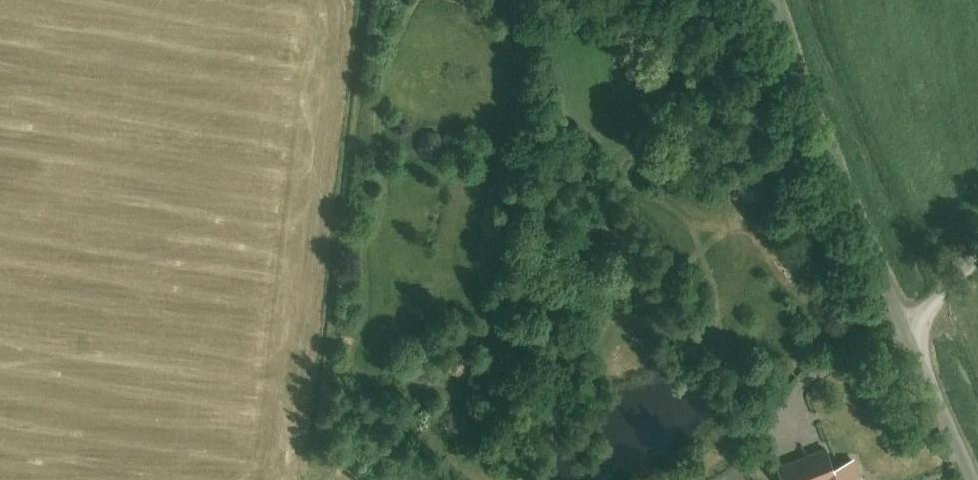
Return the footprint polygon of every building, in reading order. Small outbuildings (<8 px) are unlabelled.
[(837,466),(833,467),(825,449),(778,468),(783,479),(843,479),(837,466)]
